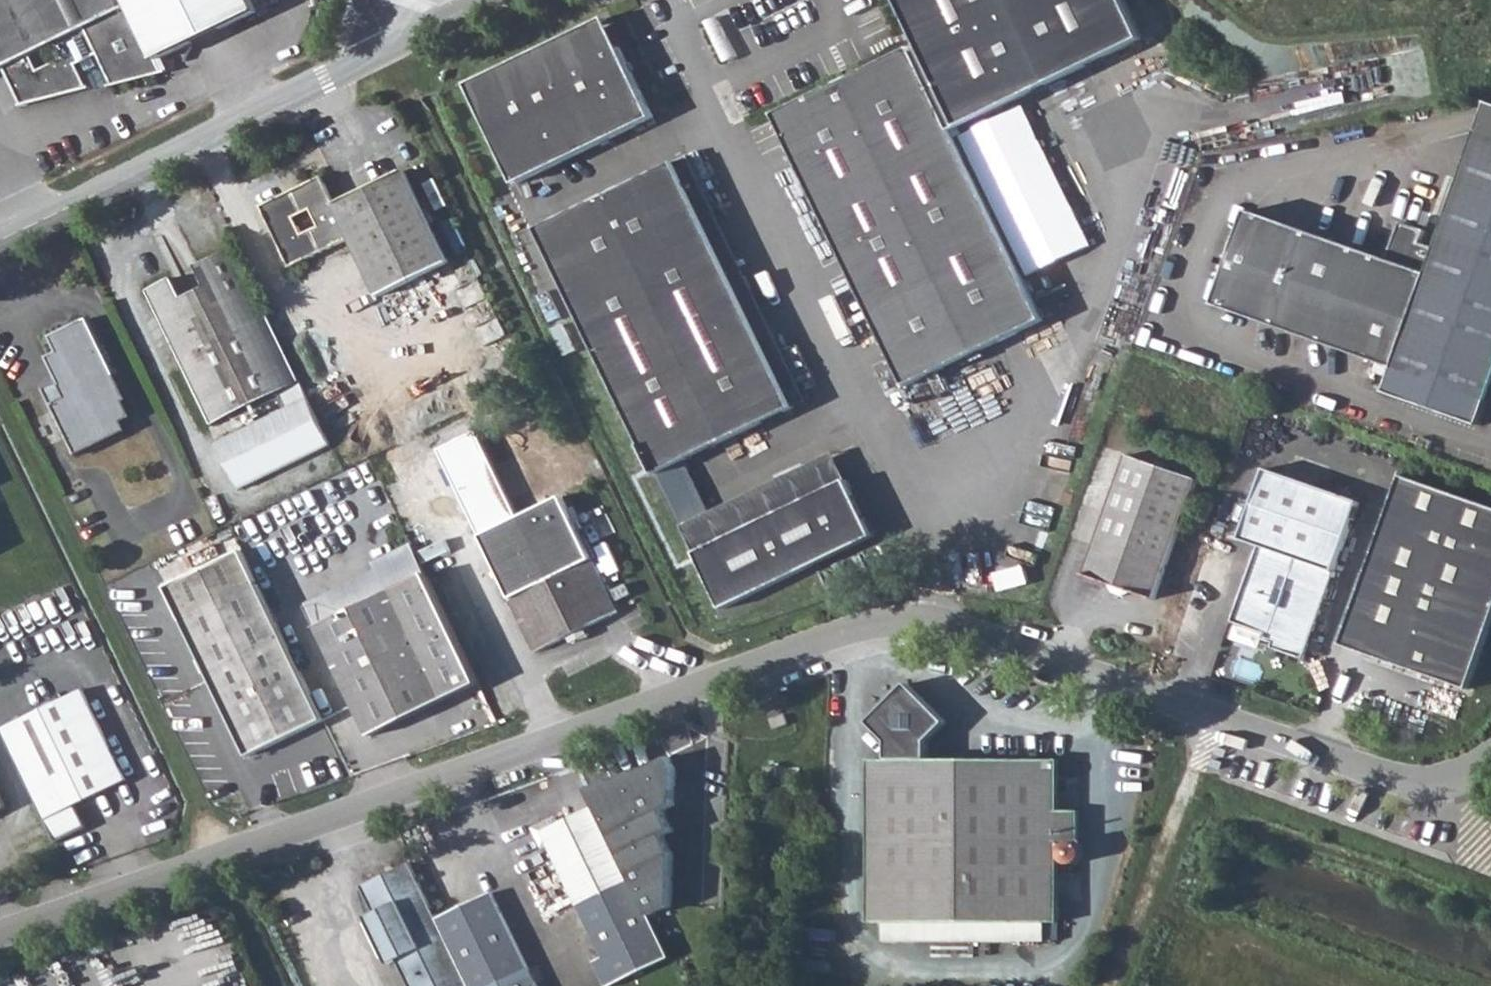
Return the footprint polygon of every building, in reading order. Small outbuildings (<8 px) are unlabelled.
[(15,97),(82,86),(72,66),(93,56),(107,87),(157,80),(153,67),(255,17),(247,0),(0,0),(0,69),(15,97)] [(766,110),(897,383),(1033,318),(943,128),(1129,40),(1110,0),(883,0),(904,44),(901,46),(766,110)] [(599,12),(558,32),(570,59),(612,40),(599,12)] [(570,59),(558,32),(462,76),(508,175),(645,111),(612,40),(570,59)] [(1490,129),(1490,96),(1478,91),(1467,120),(1490,129)] [(1490,355),(1490,129),(1467,120),(1414,263),(1240,199),(1205,293),(1380,358),(1477,393),(1490,355)] [(668,157),(528,223),(646,469),(785,403),(668,157)] [(320,166),(256,195),(285,258),(350,228),(375,282),(445,250),(404,161),(333,194),(320,166)] [(324,435),(230,239),(199,254),(209,277),(183,289),(172,267),(146,279),(210,411),(269,384),(276,400),(206,433),(228,481),(324,435)] [(74,292),(37,311),(43,324),(33,330),(44,351),(37,354),(48,388),(42,392),(64,441),(115,416),(112,407),(121,402),(114,389),(118,385),(74,292)] [(1477,393),(1490,399),(1490,355),(1477,393)] [(1477,393),(1380,358),(1372,381),(1468,416),(1477,393)] [(1120,441),(1078,558),(1144,581),(1186,464),(1120,441)] [(822,448),(671,522),(684,549),(835,475),(822,448)] [(1342,514),(1347,500),(1350,490),(1255,457),(1230,526),(1246,531),(1219,608),(1251,619),(1249,626),(1262,630),(1260,637),(1294,649),(1342,514)] [(1395,471),(1381,512),(1376,526),(1336,638),(1459,681),(1490,592),(1490,505),(1395,471)] [(835,475),(684,549),(712,605),(863,531),(835,475)] [(527,646),(558,630),(577,621),(609,605),(551,489),(469,529),(527,646)] [(1376,526),(1381,512),(1347,500),(1342,514),(1376,526)] [(311,709),(230,540),(153,577),(234,746),(311,709)] [(359,726),(465,676),(412,564),(306,615),(359,726)] [(577,621),(558,630),(562,638),(581,629),(577,621)] [(1058,840),(1079,840),(1080,840),(1079,810),(1061,810),(1061,759),(929,754),(928,737),(947,720),(910,681),(868,718),(887,738),(887,754),(868,753),(866,921),(878,921),(878,938),(1042,938),(1041,924),(1058,924),(1059,862),(1058,840)] [(0,718),(0,743),(46,837),(86,817),(77,797),(118,777),(72,683),(0,718)] [(785,714),(773,718),(777,729),(788,725),(785,714)] [(652,757),(640,761),(644,777),(637,783),(635,789),(639,796),(625,802),(634,829),(675,811),(652,757)] [(661,951),(588,803),(549,822),(545,813),(522,825),(535,851),(543,848),(598,960),(589,964),(598,982),(661,951)] [(1079,847),(1079,840),(1058,840),(1059,862),(1079,862),(1079,856),(1079,847)] [(424,910),(397,855),(349,878),(363,906),(354,911),(377,957),(386,952),(402,985),(461,985),(424,910)] [(271,872),(269,866),(254,870),(255,876),(271,872)] [(424,910),(461,985),(531,985),(480,883),(424,910)]
